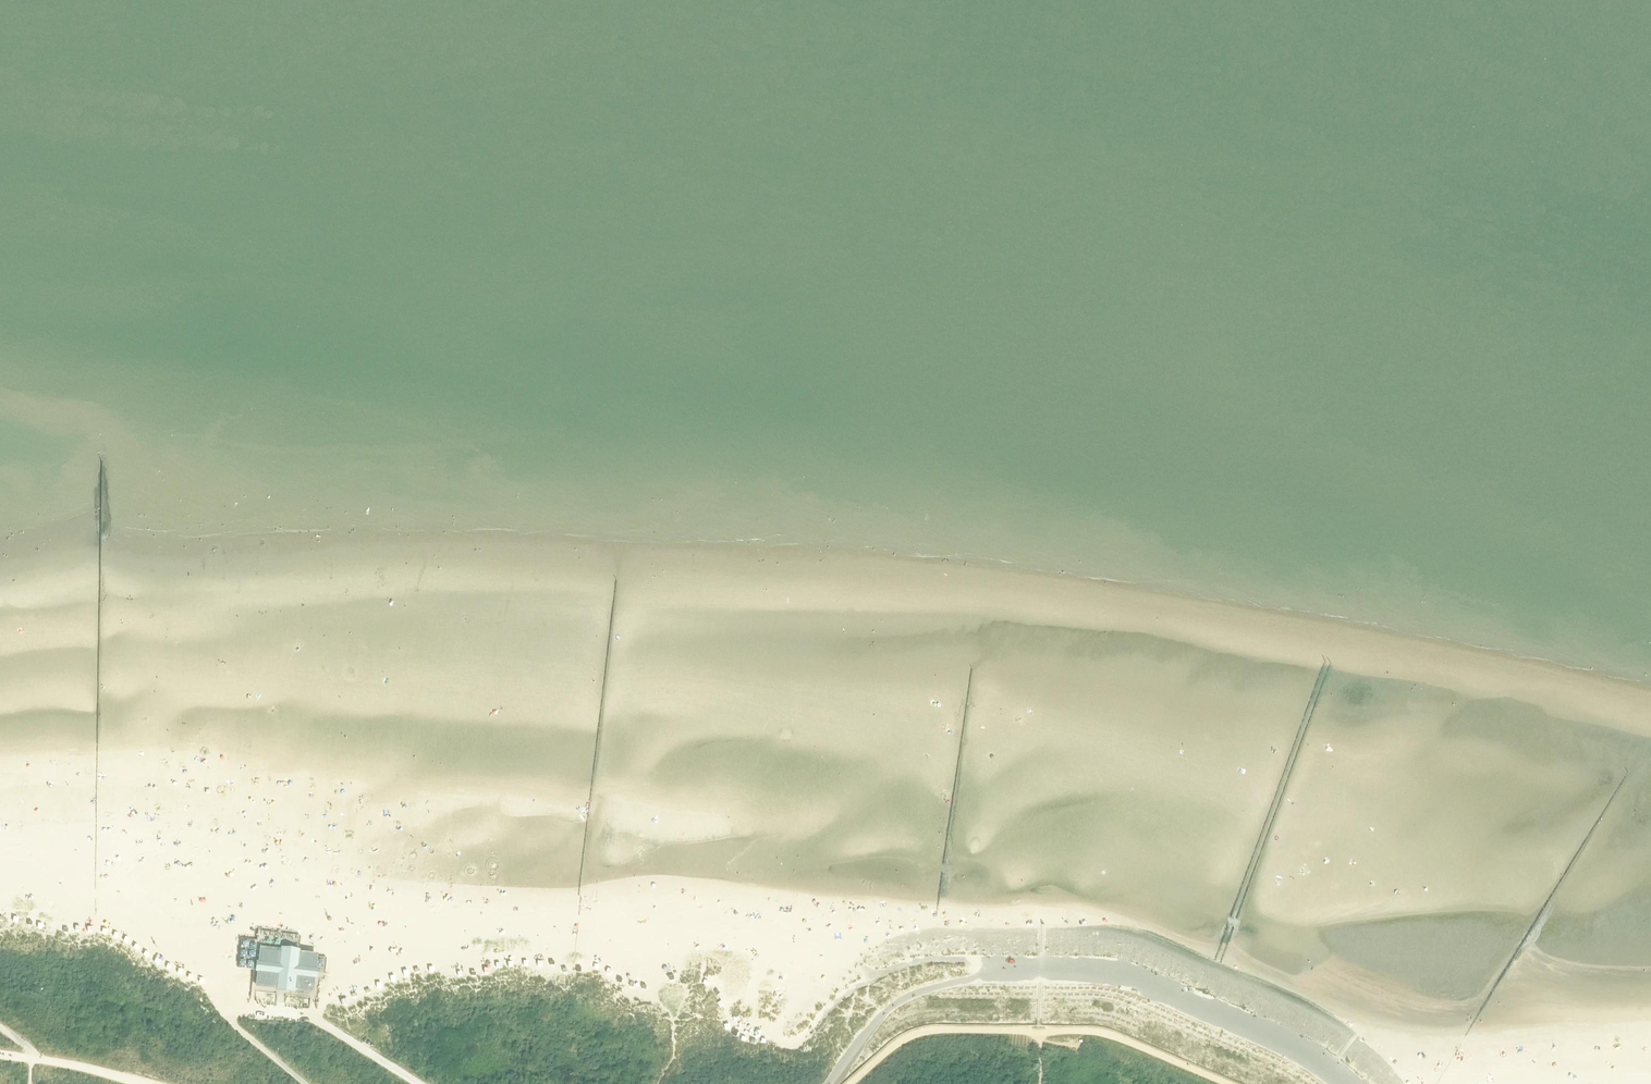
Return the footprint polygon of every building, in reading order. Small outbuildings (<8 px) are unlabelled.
[(257,972),(256,985),(277,988),(278,984),(286,985),(285,991),(294,991),(294,989),(311,991),(313,978),(315,978),(316,970),(314,970),(315,957),(298,955),(298,953),(281,951),(280,957),(265,955),(264,973),(257,972)]
